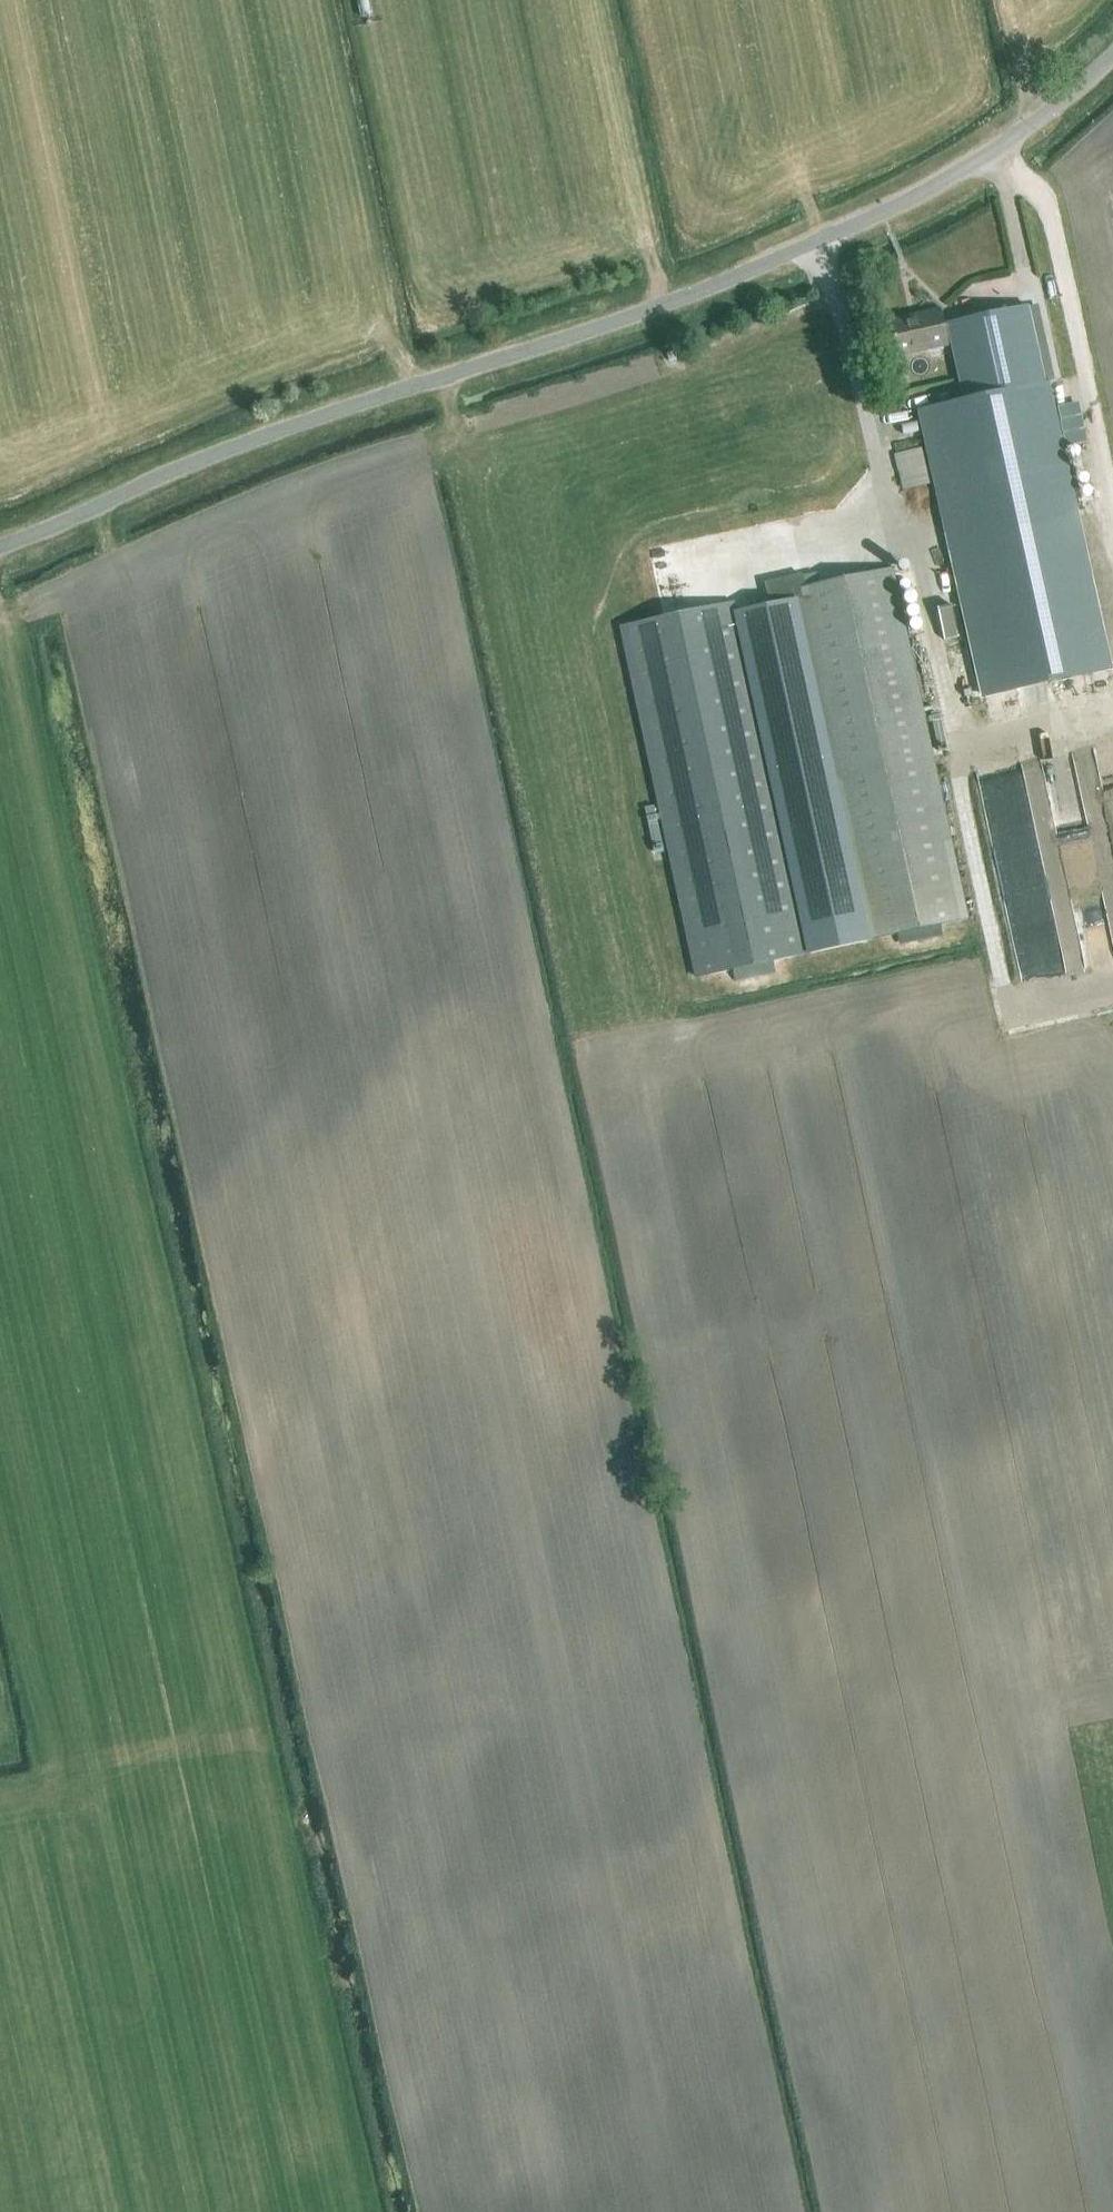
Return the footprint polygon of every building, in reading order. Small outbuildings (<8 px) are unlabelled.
[(948,546),(1075,518),(1030,309),(1003,315),(963,324),(963,325),(944,330),(941,314),(890,325),(897,356),(946,346),(944,337),(949,336),(962,401),(919,410),(948,546)] [(1057,416),(1078,411),(1075,399),(1054,404),(1057,416)] [(1060,430),(1081,425),(1078,412),(1057,417),(1060,430)] [(1062,443),(1084,438),(1081,426),(1060,431),(1062,443)] [(964,920),(891,568),(803,587),(801,574),(764,582),(768,604),(794,598),(865,941),(964,920)] [(1000,624),(994,593),(940,604),(946,635),(1000,624)] [(991,635),(985,635),(980,637),(975,639),(971,642),(967,646),(963,651),(961,656),(959,661),(959,667),(959,672),(960,677),(962,683),(965,687),(968,692),(973,695),(977,698),(982,700),(988,701),(993,701),(999,701),(1004,699),(1009,697),(1013,694),(1017,690),(1021,685),(1023,680),(1025,675),(1025,669),(1025,664),(1024,659),(1022,653),(1019,649),(1016,644),(1011,641),(1007,638),(1002,636),(996,635),(991,635)]
